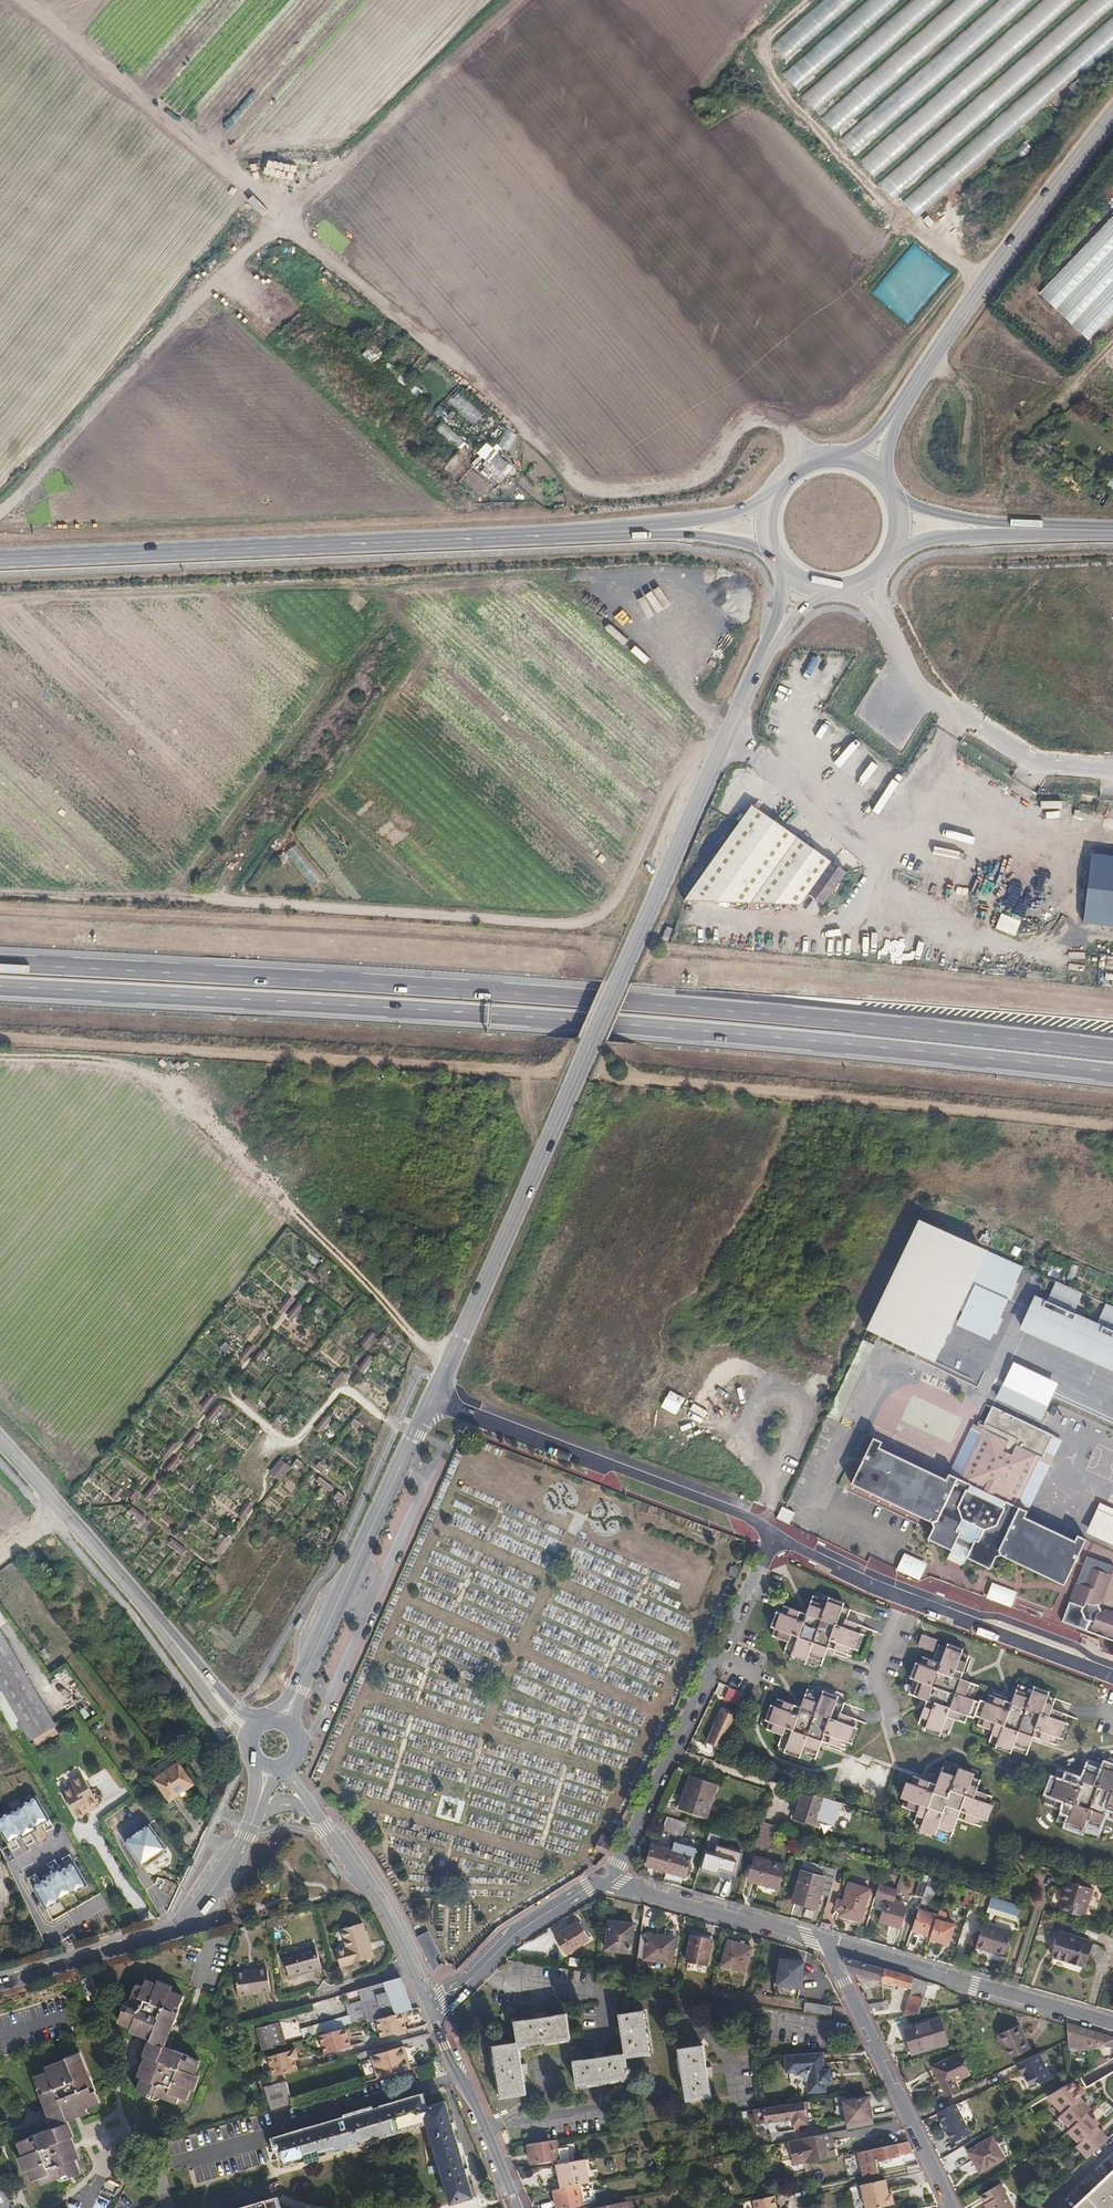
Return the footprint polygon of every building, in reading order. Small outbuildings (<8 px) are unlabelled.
[(771,45),(788,64),(859,0),(822,0),(771,45)] [(782,74),(798,91),(902,0),(866,0),(782,74)] [(801,93),(816,111),(944,0),(908,0),(801,93)] [(821,116),(837,135),(991,0),(954,0),(821,116)] [(840,137),(857,157),(1034,0),(997,0),(840,137)] [(858,162),(874,180),(1076,0),(1041,0),(858,162)] [(879,183),(895,201),(1112,8),(1112,0),(1088,0),(879,183)] [(901,200),(916,218),(1112,45),(1112,14),(901,200)] [(1025,142),(1014,149),(1019,156),(1030,149),(1025,142)] [(1037,295),(1054,311),(1112,251),(1112,218),(1037,295)] [(1056,310),(1073,327),(1112,285),(1112,252),(1056,310)] [(1075,326),(1091,343),(1112,319),(1112,286),(1075,326)] [(368,348),(363,355),(375,363),(380,356),(368,348)] [(447,401),(473,426),(485,414),(459,389),(447,401)] [(507,428),(498,445),(510,451),(518,434),(507,428)] [(477,455),(507,477),(516,465),(486,443),(477,455)] [(1104,487),(1112,493),(1112,483),(1109,480),(1104,487)] [(1031,759),(1037,749),(1032,746),(1026,755),(1031,759)] [(1092,797),(1096,791),(1090,787),(1086,794),(1092,797)] [(766,808),(779,813),(784,799),(772,794),(766,808)] [(751,903),(798,839),(753,807),(689,898),(751,903)] [(823,905),(846,873),(798,839),(751,903),(802,906),(810,896),(823,905)] [(1090,851),(1082,920),(1112,923),(1112,854),(1090,851)] [(993,927),(1014,936),(1020,921),(999,912),(993,927)] [(664,925),(660,938),(666,940),(670,927),(664,925)] [(992,1323),(1015,1273),(937,1238),(914,1228),(891,1276),(942,1299),(992,1323)] [(318,1284),(322,1279),(309,1269),(305,1274),(318,1284)] [(905,1378),(942,1299),(891,1276),(856,1355),(905,1378)] [(1051,1285),(1045,1300),(1073,1313),(1079,1298),(1051,1285)] [(1019,1329),(1112,1370),(1112,1330),(1095,1323),(1073,1313),(1045,1300),(1034,1296),(1019,1329)] [(1095,1323),(1112,1330),(1112,1312),(1101,1307),(1095,1323)] [(1010,1371),(998,1399),(1042,1418),(1054,1391),(1010,1371)] [(920,1373),(917,1379),(933,1387),(936,1380),(920,1373)] [(952,1387),(936,1380),(933,1387),(948,1394),(952,1387)] [(210,1401),(203,1411),(214,1419),(221,1410),(210,1401)] [(1027,1512),(1013,1505),(1029,1470),(1043,1477),(1046,1470),(1050,1462),(1042,1458),(1051,1435),(991,1407),(982,1429),(986,1431),(963,1480),(948,1474),(945,1480),(891,1454),(879,1448),(881,1442),(872,1438),(851,1484),(931,1522),(932,1528),(927,1540),(951,1551),(956,1540),(971,1547),(967,1558),(989,1568),(995,1557),(1001,1555),(1064,1585),(1072,1567),(1075,1562),(1085,1539),(1077,1535),(1074,1542),(1024,1518),(1027,1512)] [(963,1480),(986,1431),(982,1429),(972,1423),(948,1474),(963,1480)] [(1050,1462),(1060,1439),(1051,1435),(1042,1458),(1050,1462)] [(271,1472),(283,1480),(293,1465),(281,1457),(271,1472)] [(1095,1482),(1105,1484),(1108,1467),(1097,1465),(1095,1482)] [(1027,1512),(1043,1477),(1029,1470),(1013,1505),(1027,1512)] [(248,1521),(257,1506),(251,1503),(242,1517),(248,1521)] [(789,1524),(794,1512),(779,1506),(774,1518),(789,1524)] [(967,1558),(971,1547),(956,1540),(951,1551),(967,1558)] [(908,1553),(899,1571),(920,1581),(928,1563),(908,1553)] [(1082,1583),(1088,1568),(1075,1562),(1072,1567),(1081,1571),(1076,1581),(1082,1583)] [(1103,1609),(1102,1613),(1098,1611),(1095,1604),(1099,1603),(1109,1580),(1110,1575),(1091,1566),(1084,1585),(1082,1583),(1076,1581),(1068,1601),(1083,1606),(1081,1611),(1085,1619),(1088,1620),(1085,1629),(1112,1640),(1112,1613),(1103,1609)] [(787,1640),(783,1652),(820,1666),(827,1647),(850,1656),(861,1626),(845,1620),(849,1610),(813,1596),(806,1613),(783,1604),(782,1604),(771,1634),(787,1640)] [(30,1684),(1,1633),(0,1632),(0,1687),(21,1722),(25,1731),(32,1741),(33,1740),(55,1727),(56,1727),(30,1684)] [(926,1708),(920,1724),(950,1734),(956,1718),(967,1722),(969,1715),(976,1717),(977,1714),(982,1716),(979,1723),(995,1729),(992,1739),(1012,1746),(1029,1752),(1035,1733),(1049,1738),(1060,1741),(1068,1715),(1070,1711),(1055,1706),(1059,1694),(1022,1681),(1021,1681),(1014,1702),(1005,1698),(992,1694),(989,1701),(984,1699),(983,1701),(976,1699),(981,1685),(962,1679),(970,1656),(939,1645),(934,1661),(923,1657),(919,1669),(910,1694),(929,1700),(926,1708)] [(739,1704),(744,1693),(728,1686),(723,1697),(739,1704)] [(781,1736),(777,1746),(816,1760),(822,1741),(845,1750),(856,1720),(840,1714),(844,1703),(806,1690),(800,1708),(784,1702),(777,1700),(765,1731),(781,1736)] [(729,1729),(734,1715),(723,1710),(712,1736),(720,1740),(725,1727),(729,1729)] [(25,1731),(21,1722),(16,1724),(21,1733),(25,1731)] [(36,1746),(58,1733),(55,1727),(33,1740),(36,1746)] [(868,1749),(876,1737),(871,1734),(863,1746),(868,1749)] [(193,1784),(179,1763),(156,1780),(171,1800),(193,1784)] [(918,1810),(913,1822),(950,1835),(957,1817),(981,1825),(991,1795),(975,1789),(979,1777),(942,1765),(936,1783),(914,1775),(913,1774),(902,1805),(918,1810)] [(1061,1819),(1098,1833),(1105,1815),(1112,1818),(1112,1774),(1088,1765),(1081,1783),(1058,1775),(1047,1806),(1063,1812),(1061,1819)] [(97,1801),(82,1775),(70,1781),(72,1784),(73,1787),(62,1793),(77,1819),(91,1810),(89,1806),(97,1801)] [(717,1784),(690,1776),(680,1809),(706,1817),(717,1784)] [(62,1793),(73,1787),(72,1784),(61,1790),(62,1793)] [(816,1826),(825,1798),(813,1794),(803,1790),(794,1819),(816,1826)] [(0,1816),(0,1825),(14,1851),(22,1847),(18,1839),(25,1835),(30,1845),(37,1841),(32,1831),(46,1823),(51,1832),(60,1828),(41,1794),(0,1816)] [(91,1810),(99,1805),(97,1801),(89,1806),(91,1810)] [(677,1834),(681,1821),(666,1816),(662,1829),(677,1834)] [(683,1835),(687,1823),(681,1821),(677,1834),(683,1835)] [(170,1846),(155,1824),(126,1841),(144,1866),(152,1864),(167,1854),(170,1846)] [(607,1856),(611,1846),(599,1840),(595,1850),(602,1853),(601,1855),(598,1858),(600,1862),(607,1856)] [(667,1869),(672,1851),(653,1846),(647,1865),(666,1871),(667,1869)] [(717,1846),(710,1869),(736,1877),(743,1855),(717,1846)] [(685,1877),(691,1857),(672,1851),(667,1869),(666,1871),(685,1877)] [(38,1877),(35,1879),(49,1904),(89,1882),(73,1853),(64,1858),(69,1866),(66,1868),(59,1855),(46,1861),(51,1870),(45,1874),(48,1878),(40,1882),(38,1877)] [(756,1858),(749,1881),(778,1890),(785,1866),(756,1858)] [(826,1879),(802,1872),(793,1902),(817,1909),(826,1879)] [(1083,1917),(1092,1888),(1066,1879),(1061,1896),(1064,1897),(1060,1909),(1083,1917)] [(870,1890),(849,1884),(840,1916),(861,1922),(870,1890)] [(1020,1905),(992,1896),(987,1909),(1016,1918),(1020,1905)] [(906,1907),(887,1901),(881,1921),(900,1927),(906,1907)] [(931,1936),(936,1920),(938,1914),(919,1909),(912,1931),(931,1936)] [(948,1944),(954,1925),(936,1920),(931,1936),(930,1939),(948,1944)] [(635,1925),(610,1921),(606,1949),(630,1953),(635,1925)] [(554,1938),(565,1955),(590,1940),(579,1922),(554,1938)] [(983,1922),(976,1947),(1005,1955),(1012,1931),(983,1922)] [(335,1951),(339,1968),(374,1958),(366,1931),(364,1932),(361,1923),(341,1929),(347,1948),(335,1951)] [(533,1940),(542,1954),(554,1946),(545,1932),(533,1940)] [(1060,1932),(1052,1956),(1083,1966),(1091,1942),(1060,1932)] [(436,1959),(424,1935),(417,1939),(429,1963),(436,1959)] [(647,1935),(644,1960),(672,1963),(675,1938),(647,1935)] [(712,1941),(692,1936),(686,1962),(707,1966),(712,1941)] [(753,1948),(730,1942),(723,1966),(746,1972),(753,1948)] [(281,1954),(288,1978),(322,1968),(315,1944),(281,1954)] [(886,1970),(846,1958),(844,1961),(849,1973),(883,1982),(886,1970)] [(439,1965),(436,1959),(429,1963),(433,1970),(436,1971),(439,1965)] [(802,1989),(805,1964),(782,1960),(776,1997),(799,2000),(801,1989),(802,1989)] [(235,1973),(238,1998),(270,1993),(266,1968),(235,1973)] [(920,2014),(929,1983),(886,1970),(883,1982),(911,1990),(909,1994),(911,1995),(905,2016),(907,2016),(920,2014)] [(413,2010),(400,1979),(380,1984),(358,1991),(370,2022),(376,2020),(405,2012),(413,2010)] [(167,2102),(188,2059),(163,2048),(179,2008),(184,1999),(170,1993),(173,1989),(158,1983),(156,1986),(145,1982),(143,1988),(138,1986),(135,1995),(127,2013),(123,2012),(118,2023),(132,2029),(130,2033),(150,2042),(143,2058),(146,2059),(138,2077),(142,2079),(137,2094),(148,2099),(149,2095),(167,2102)] [(370,2022),(358,1991),(346,1994),(341,1996),(350,2027),(360,2025),(370,2022)] [(831,2015),(832,2005),(818,2003),(805,2001),(804,2011),(831,2015)] [(885,2011),(884,2004),(869,2006),(872,2012),(885,2011)] [(406,2032),(403,2023),(402,2019),(406,2017),(405,2012),(376,2020),(381,2039),(406,2032)] [(574,2062),(576,2087),(628,2080),(625,2060),(651,2056),(644,2013),(619,2016),(624,2055),(574,2062)] [(517,2044),(493,2047),(501,2099),(525,2096),(519,2048),(569,2041),(566,2016),(514,2023),(517,2044)] [(905,2029),(913,2054),(949,2043),(942,2019),(905,2029)] [(285,2046),(279,2023),(257,2029),(263,2052),(285,2046)] [(1112,2037),(1083,2028),(1067,2023),(1068,2026),(1068,2032),(1094,2041),(1092,2047),(1112,2037)] [(1019,2024),(998,2034),(1010,2059),(1031,2049),(1019,2024)] [(351,2048),(349,2039),(347,2034),(351,2032),(350,2027),(320,2036),(325,2054),(351,2048)] [(703,2047),(678,2051),(685,2102),(710,2098),(703,2047)] [(418,2067),(410,2048),(404,2050),(410,2070),(417,2068),(418,2067)] [(404,2050),(404,2049),(372,2058),(373,2060),(379,2079),(410,2070),(404,2050)] [(294,2072),(291,2062),(290,2058),(293,2057),(291,2051),(264,2059),(269,2079),(294,2072)] [(826,2071),(825,2053),(786,2055),(787,2074),(798,2073),(798,2075),(806,2082),(809,2082),(809,2094),(827,2093),(826,2084),(831,2083),(831,2070),(826,2071)] [(1028,2086),(1050,2075),(1039,2053),(1017,2063),(1028,2086)] [(77,2141),(71,2125),(90,2117),(88,2112),(102,2106),(81,2054),(65,2061),(65,2062),(45,2070),(47,2075),(34,2080),(55,2131),(18,2145),(24,2159),(18,2161),(24,2176),(28,2174),(32,2186),(39,2183),(42,2188),(67,2178),(69,2183),(82,2177),(77,2164),(81,2162),(74,2143),(77,2141)] [(935,2066),(948,2096),(957,2092),(953,2081),(969,2074),(960,2055),(935,2066)] [(193,2094),(199,2078),(194,2077),(200,2064),(188,2059),(167,2102),(176,2106),(178,2100),(184,2103),(189,2092),(193,2094)] [(379,2079),(373,2060),(368,2062),(373,2081),(379,2079)] [(433,2077),(429,2064),(418,2067),(417,2068),(421,2081),(433,2077)] [(1072,2083),(1044,2098),(1060,2117),(1057,2119),(1068,2132),(1066,2134),(1078,2147),(1075,2150),(1085,2161),(1108,2140),(1096,2128),(1097,2127),(1085,2115),(1090,2110),(1078,2098),(1082,2095),(1072,2083)] [(292,2105),(286,2084),(266,2090),(272,2111),(292,2105)] [(869,2097),(845,2101),(848,2121),(872,2116),(869,2097)] [(279,2150),(282,2163),(426,2122),(450,2205),(474,2198),(447,2102),(423,2109),(420,2099),(276,2140),(277,2144),(275,2144),(277,2150),(279,2150)] [(756,2110),(754,2110),(756,2125),(766,2124),(766,2127),(769,2129),(775,2128),(777,2125),(785,2124),(785,2121),(792,2120),(793,2127),(808,2124),(805,2102),(764,2109),(756,2110)] [(970,2133),(956,2105),(940,2112),(939,2113),(952,2141),(970,2133)] [(872,2116),(848,2121),(849,2130),(873,2125),(872,2116)] [(838,2157),(833,2133),(791,2142),(796,2166),(838,2157)] [(968,2150),(979,2171),(1004,2157),(993,2136),(968,2150)] [(556,2149),(554,2141),(527,2146),(530,2164),(552,2160),(558,2159),(556,2149)] [(847,2167),(914,2153),(916,2152),(911,2141),(844,2156),(847,2167)] [(570,2163),(567,2148),(556,2149),(558,2159),(552,2160),(554,2166),(557,2165),(570,2163)] [(948,2166),(960,2155),(955,2150),(943,2160),(948,2166)] [(580,2186),(575,2162),(570,2163),(557,2165),(561,2189),(580,2186)] [(1075,2207),(1112,2207),(1112,2172),(1075,2207)] [(893,2194),(892,2194),(889,2194),(888,2190),(886,2180),(880,2181),(862,2186),(866,2207),(877,2207),(896,2204),(893,2194)] [(980,2195),(987,2207),(1012,2207),(1007,2199),(1008,2198),(1001,2184),(980,2195)] [(580,2186),(561,2189),(553,2190),(556,2207),(564,2207),(583,2205),(580,2186)] [(753,2201),(754,2207),(779,2207),(777,2195),(753,2201)]
